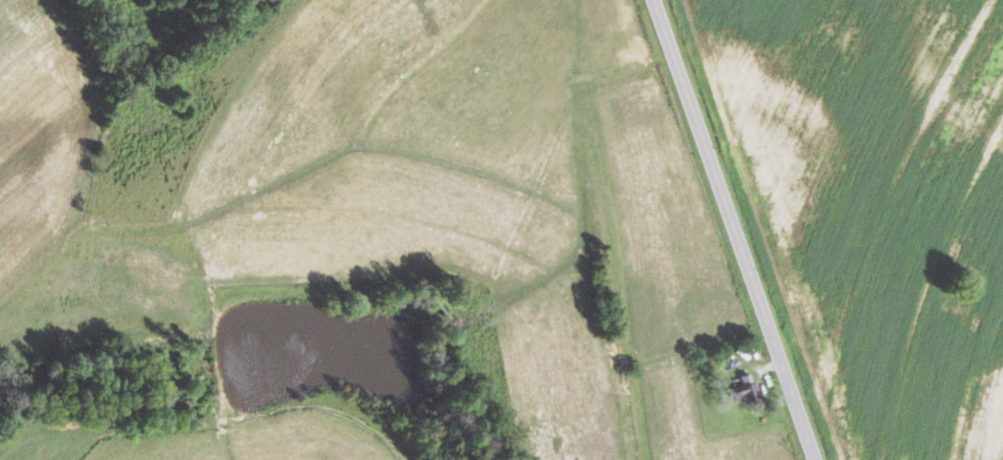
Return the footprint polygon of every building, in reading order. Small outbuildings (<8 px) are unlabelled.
[(736,391),(739,405),(758,401),(752,373),(741,375),(744,389),(736,391)]
